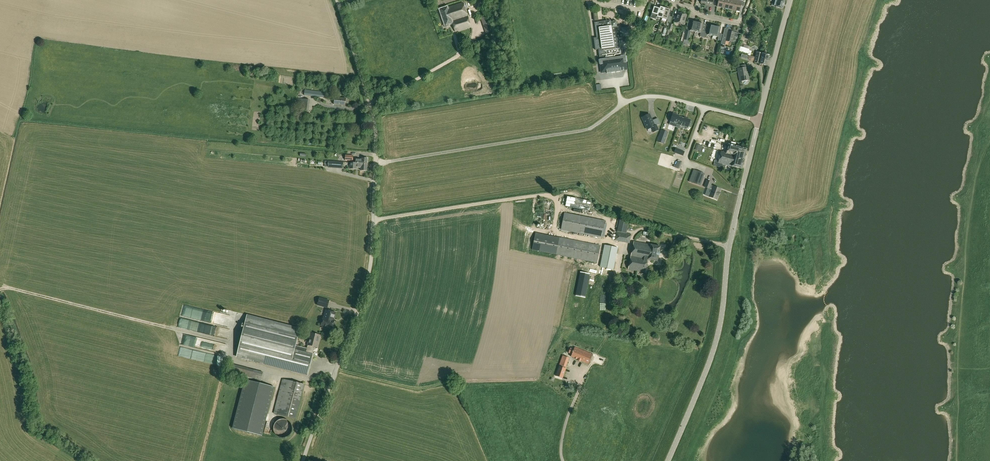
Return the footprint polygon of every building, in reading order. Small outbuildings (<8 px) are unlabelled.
[(776,7),(782,9),(783,6),(785,1),(780,0),(778,0),(777,2),(773,1),(771,6),(776,7)] [(471,27),(463,3),(448,8),(447,8),(440,10),(446,26),(453,24),(455,32),(471,27)] [(662,18),(665,9),(659,7),(659,8),(654,6),(650,17),(655,19),(656,16),(662,18)] [(665,9),(662,18),(667,20),(667,21),(670,22),(671,17),(669,16),(671,10),(665,9)] [(686,15),(678,12),(675,22),(683,25),(686,15)] [(481,18),(486,34),(493,31),(487,16),(485,16),(481,18)] [(623,48),(627,48),(626,42),(628,42),(629,36),(632,36),(630,26),(621,28),(621,26),(617,26),(616,21),(614,21),(614,20),(613,21),(611,21),(610,20),(595,22),(597,41),(601,72),(606,71),(606,72),(620,71),(620,69),(626,68),(624,53),(623,48)] [(691,22),(688,22),(686,30),(695,32),(697,22),(691,21),(691,22)] [(703,23),(697,22),(695,32),(700,33),(700,37),(703,37),(705,30),(701,30),(703,23)] [(713,36),(715,26),(709,25),(708,31),(705,30),(703,37),(706,38),(707,35),(713,36)] [(721,27),(715,26),(713,36),(719,37),(718,41),(721,41),(722,34),(719,33),(721,27)] [(721,44),(725,45),(726,41),(733,42),(735,33),(728,31),(729,29),(725,28),(721,44)] [(750,51),(749,55),(749,56),(768,60),(769,55),(756,52),(756,53),(750,51)] [(749,56),(749,55),(748,55),(748,58),(751,61),(754,62),(767,66),(768,60),(749,56)] [(749,80),(747,67),(746,67),(745,65),(738,66),(738,68),(737,69),(738,72),(739,82),(749,80)] [(327,92),(305,90),(304,95),(326,98),(327,92)] [(345,106),(346,98),(335,97),(334,104),(345,106)] [(308,108),(308,98),(298,98),(298,105),(301,105),(301,108),(308,108)] [(652,121),(649,114),(642,117),(647,129),(651,128),(653,132),(658,130),(656,125),(655,126),(653,121),(652,121)] [(677,128),(681,117),(673,114),(670,121),(674,122),(673,126),(677,128)] [(691,122),(690,121),(690,120),(681,117),(677,128),(679,129),(681,125),(687,127),(688,126),(690,127),(691,122)] [(664,140),(667,132),(662,130),(659,138),(664,140)] [(631,141),(630,146),(663,156),(665,150),(631,141)] [(728,144),(727,151),(735,153),(735,154),(736,155),(733,167),(742,169),(747,149),(728,144)] [(735,153),(727,151),(726,153),(721,151),(718,163),(733,167),(736,155),(735,154),(735,153)] [(367,171),(367,163),(355,163),(350,162),(349,169),(356,169),(356,168),(361,168),(361,170),(367,171)] [(693,182),(700,185),(704,174),(697,171),(693,182)] [(712,182),(706,180),(704,187),(710,189),(711,189),(708,197),(717,200),(721,189),(712,186),(711,185),(712,182)] [(605,223),(605,221),(565,213),(561,230),(602,238),(602,236),(604,237),(607,223),(605,223)] [(620,219),(618,233),(617,233),(615,241),(630,244),(632,235),(626,234),(629,220),(620,219)] [(556,254),(597,263),(600,246),(560,238),(535,232),(532,250),(544,252),(556,254)] [(631,256),(648,260),(658,262),(661,247),(651,245),(650,245),(634,242),(631,256)] [(604,245),(601,266),(613,267),(616,247),(604,245)] [(645,273),(648,260),(631,256),(628,269),(645,273)] [(327,308),(329,301),(319,298),(317,305),(327,308)] [(335,313),(326,310),(324,318),(323,318),(321,325),(329,327),(329,328),(331,328),(333,327),(333,325),(334,320),(333,320),(333,318),(334,318),(335,313)] [(307,348),(296,345),(300,328),(247,315),(237,357),(247,359),(306,374),(308,375),(315,347),(318,348),(321,336),(311,333),(307,348)] [(200,322),(183,320),(182,328),(199,330),(200,322)] [(203,322),(201,330),(214,333),(216,325),(203,322)] [(218,352),(231,355),(232,345),(220,343),(218,352)] [(575,347),(574,350),(571,348),(569,353),(572,355),(571,357),(589,364),(593,355),(575,347)] [(569,358),(563,356),(559,366),(566,368),(569,358)] [(598,377),(602,363),(591,361),(586,377),(594,379),(595,376),(598,377)] [(566,369),(559,367),(556,376),(562,379),(566,369)] [(283,379),(274,413),(295,419),(304,385),(283,379)] [(262,436),(275,387),(245,380),(233,428),(262,436)] [(283,438),(284,438),(285,438),(286,438),(287,437),(288,437),(289,436),(290,436),(291,435),(291,434),(292,433),(292,432),(293,431),(293,430),(293,429),(293,428),(293,427),(293,426),(292,425),(292,424),(291,423),(290,422),(290,421),(289,421),(288,420),(287,420),(286,419),(285,419),(284,419),(283,419),(282,419),(281,419),(280,419),(280,420),(279,420),(278,421),(277,421),(277,422),(276,422),(275,423),(275,424),(274,425),(274,426),(274,427),(274,428),(274,429),(274,430),(274,431),(274,432),(275,433),(275,434),(276,435),(277,436),(278,436),(279,437),(280,438),(281,438),(282,438),(283,438)]
